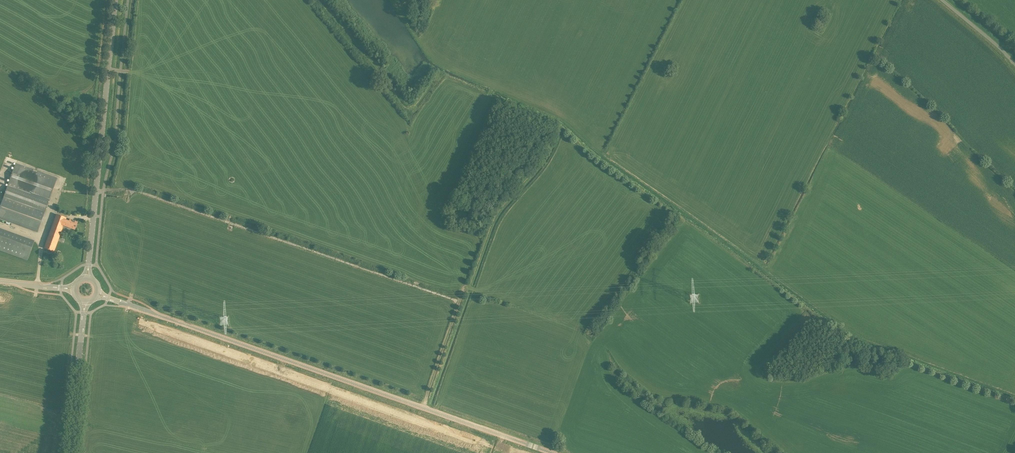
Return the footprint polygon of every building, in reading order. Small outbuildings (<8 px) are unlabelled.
[(50,199),(49,199),(57,178),(16,163),(7,187),(4,197),(0,207),(0,218),(38,232),(45,212),(50,199)] [(69,221),(66,220),(66,218),(56,214),(44,248),(54,252),(63,226),(75,230),(78,222),(69,219),(69,221)] [(34,241),(0,228),(0,251),(27,261),(34,241)]
